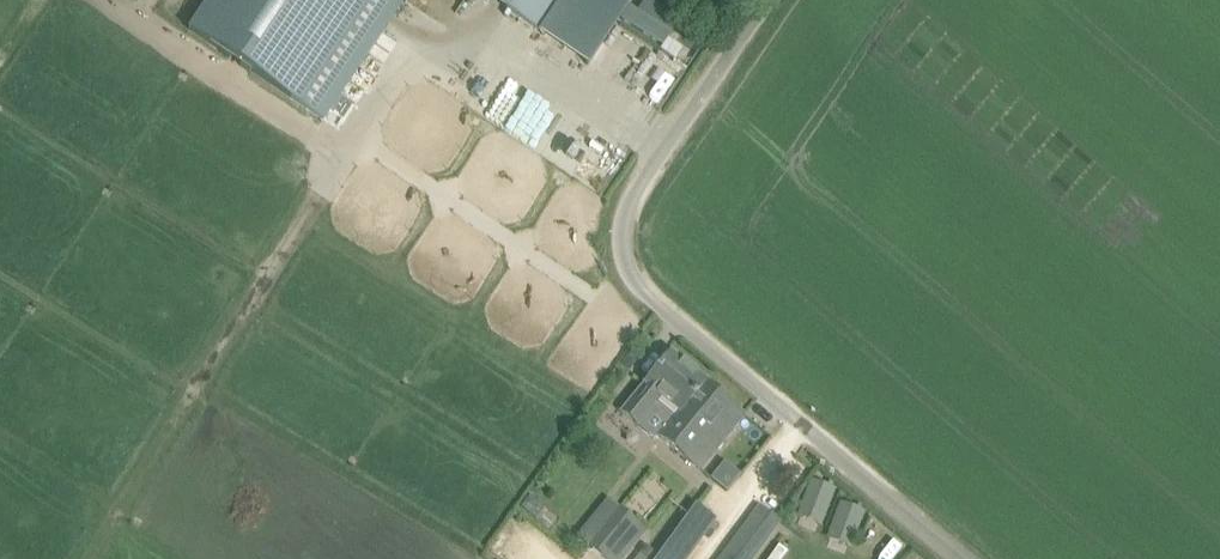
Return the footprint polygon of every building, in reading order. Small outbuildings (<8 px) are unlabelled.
[(405,0),(209,0),(189,30),(328,123),(352,87),(348,84),(405,0)] [(507,10),(514,0),(492,0),(507,10)] [(507,10),(539,32),(560,0),(514,0),(507,10)] [(636,13),(670,35),(672,36),(681,21),(649,0),(645,0),(636,13)] [(670,35),(636,13),(628,8),(620,20),(662,47),(670,35)] [(661,438),(663,440),(708,385),(706,384),(707,383),(706,383),(707,383),(671,353),(622,413),(638,426),(652,408),(672,424),(661,438)] [(745,415),(708,385),(663,440),(700,470),(745,415)] [(729,490),(742,474),(726,461),(713,477),(729,490)] [(813,482),(800,523),(825,530),(838,489),(813,482)] [(840,502),(827,543),(852,550),(865,509),(840,502)] [(696,505),(657,558),(687,558),(716,520),(696,505)] [(646,532),(618,509),(589,546),(605,558),(624,558),(646,532)] [(739,533),(720,558),(744,558),(769,526),(754,514),(739,533)]
